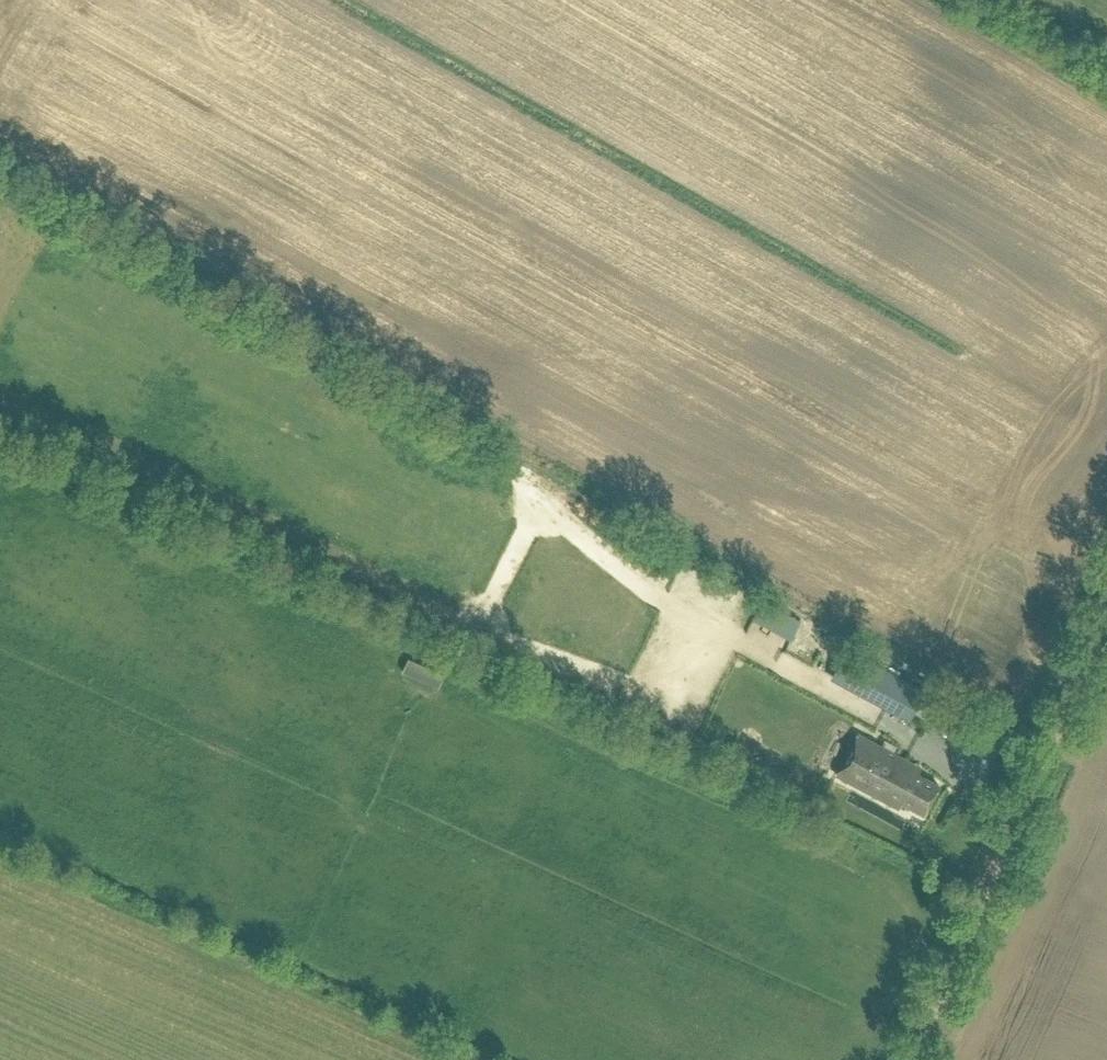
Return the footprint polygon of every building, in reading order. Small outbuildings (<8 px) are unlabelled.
[(849,687),(910,719),(925,690),(864,658),(849,687)] [(902,802),(923,813),(939,785),(904,766),(907,760),(858,733),(836,774),(898,807),(902,802)]
